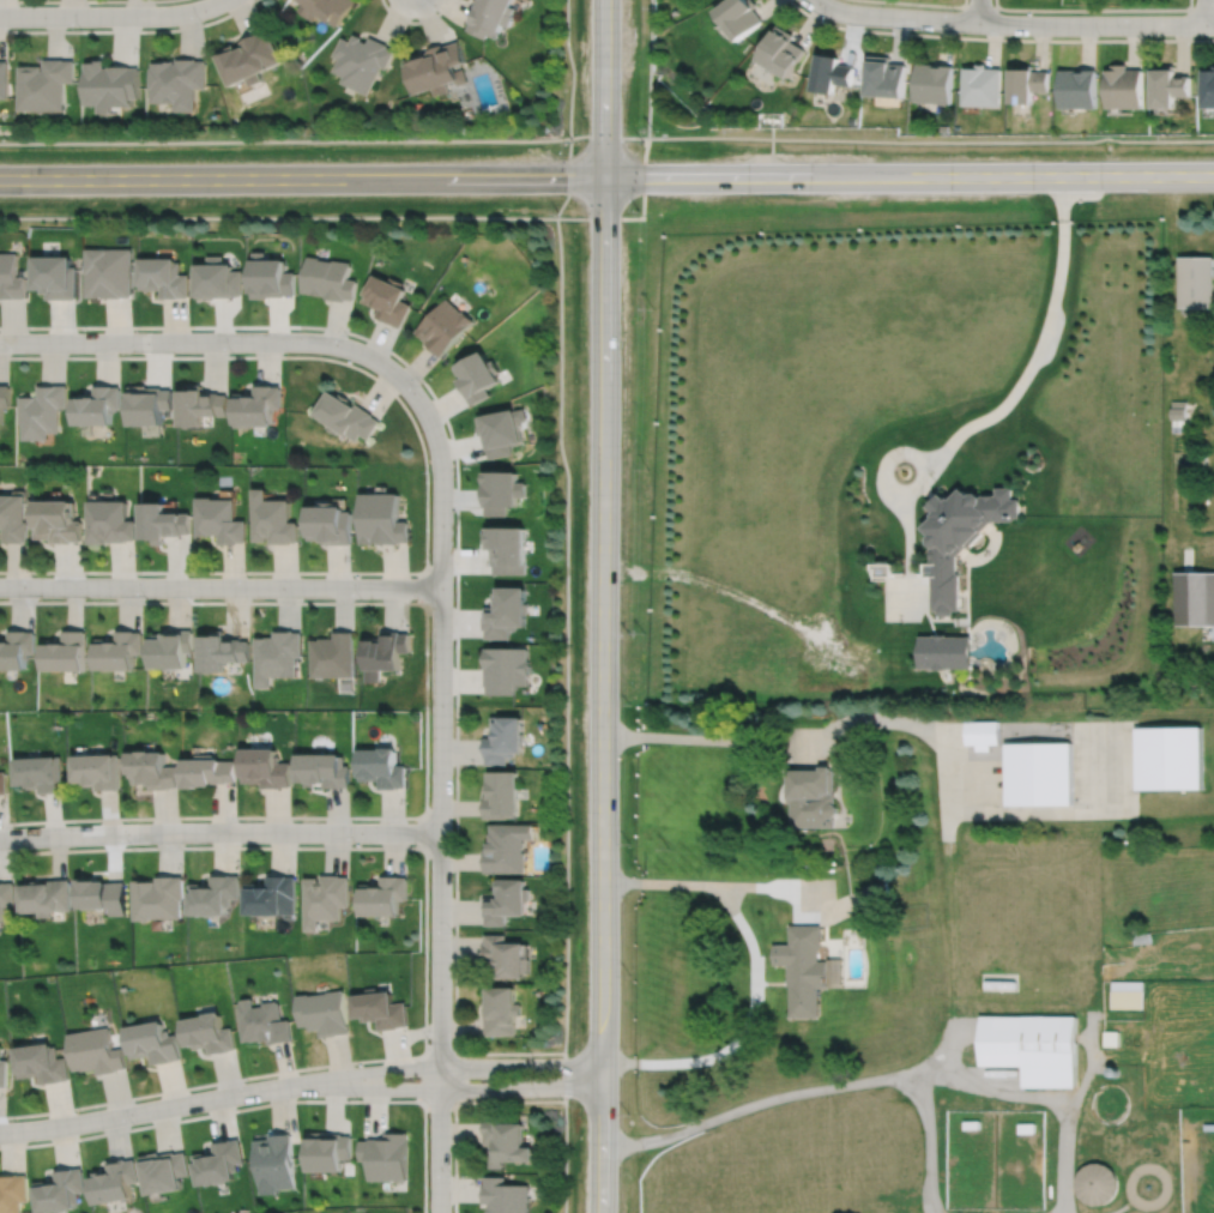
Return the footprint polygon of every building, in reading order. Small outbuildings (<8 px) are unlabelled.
[(300,7),(315,19),(321,11),(339,24),(356,0),(305,0),(300,7)] [(478,2),(477,1),(469,19),(470,20),(467,28),(487,36),(488,31),(497,36),(505,22),(509,24),(514,13),(513,13),(517,5),(513,4),(514,0),(479,0),(478,2)] [(737,38),(763,18),(754,6),(759,2),(757,0),(727,0),(714,10),(737,38)] [(778,23),(757,56),(790,76),(807,47),(792,38),(796,34),(778,23)] [(221,54),(228,68),(225,70),(232,84),(235,83),(235,84),(249,77),(253,84),(265,78),(261,71),(273,66),(272,65),(283,60),(268,29),(260,32),(259,31),(241,40),(244,46),(238,48),(238,47),(237,47),(235,43),(227,47),(228,49),(221,54)] [(357,32),(354,40),(344,35),(336,54),(343,56),(337,70),(348,74),(344,80),(370,92),(383,65),(386,66),(395,48),(388,46),(389,43),(372,35),(369,41),(363,38),(364,36),(357,32)] [(405,58),(416,91),(434,86),(436,93),(451,89),(447,82),(457,78),(458,83),(467,79),(464,66),(457,68),(455,64),(466,59),(460,38),(442,44),(442,42),(428,47),(429,49),(405,58)] [(820,50),(814,89),(835,92),(836,82),(851,84),(854,64),(841,61),(842,54),(820,50)] [(870,54),(868,93),(902,96),(905,64),(889,62),(889,55),(870,54)] [(151,66),(151,87),(153,87),(153,101),(177,101),(177,109),(198,109),(197,86),(206,86),(206,59),(197,59),(197,56),(177,56),(177,61),(175,61),(175,59),(163,59),(163,60),(153,60),(153,66),(151,66)] [(20,65),(20,109),(65,108),(65,80),(74,80),(74,59),(64,59),(64,58),(44,58),(44,68),(42,68),(42,65),(20,65)] [(86,61),(87,103),(101,103),(101,111),(114,111),(114,104),(133,104),(133,96),(140,96),(139,66),(131,66),(131,65),(109,65),(109,66),(105,66),(104,58),(95,59),(95,61),(86,61)] [(916,62),(913,99),(949,103),(952,65),(916,62)] [(962,66),(961,103),(998,105),(1001,67),(985,66),(985,62),(976,62),(976,66),(962,66)] [(1010,67),(1010,102),(1032,102),(1032,90),(1047,90),(1049,71),(1033,70),(1033,67),(1032,67),(1032,64),(1023,64),(1023,67),(1010,67)] [(1106,68),(1106,107),(1142,107),(1142,68),(1128,68),(1128,64),(1112,64),(1112,68),(1106,68)] [(1154,67),(1154,105),(1176,105),(1176,95),(1191,95),(1191,74),(1176,74),(1176,65),(1165,65),(1165,67),(1154,67)] [(1059,68),(1059,107),(1097,107),(1097,68),(1059,68)] [(1202,105),(1213,105),(1213,68),(1202,68),(1202,105)] [(705,102),(699,110),(706,116),(713,108),(705,102)] [(86,248),(86,296),(102,296),(102,297),(122,297),(122,295),(132,295),(131,248),(86,248)] [(253,251),(253,297),(268,297),(268,296),(285,296),(285,294),(295,294),(295,271),(286,271),(286,259),(266,259),(266,251),(253,251)] [(24,297),(24,276),(16,276),(16,252),(0,252),(0,297),(24,297)] [(198,264),(198,292),(197,292),(197,297),(205,297),(216,297),(216,296),(232,296),(232,295),(242,295),(242,270),(234,270),(234,264),(223,264),(223,254),(207,254),(207,264),(198,264)] [(34,257),(34,289),(43,289),(43,292),(47,292),(47,298),(76,298),(76,266),(72,266),(72,255),(34,257)] [(308,255),(303,291),(326,295),(326,297),(345,300),(346,297),(354,298),(356,278),(349,278),(351,261),(333,259),(333,260),(320,259),(320,257),(308,255)] [(1179,257),(1178,307),(1182,307),(1182,313),(1189,313),(1189,307),(1213,307),(1213,257),(1179,257)] [(140,258),(140,282),(139,282),(139,289),(161,289),(161,297),(188,297),(188,273),(180,273),(180,261),(176,261),(176,258),(140,258)] [(374,273),(369,284),(368,283),(364,292),(361,300),(379,308),(375,315),(399,326),(410,303),(400,298),(405,288),(400,285),(401,282),(389,276),(388,279),(374,273)] [(446,297),(415,331),(424,339),(425,337),(427,339),(424,342),(440,356),(473,320),(463,309),(461,312),(446,297)] [(454,367),(461,379),(458,381),(472,405),(490,394),(487,388),(500,381),(496,373),(500,370),(494,358),(489,361),(483,350),(454,367)] [(2,424),(2,406),(10,406),(10,385),(0,385),(0,424),(2,424)] [(18,396),(18,423),(22,423),(22,440),(47,440),(47,433),(58,432),(58,406),(66,406),(66,385),(37,385),(37,396),(18,396)] [(128,386),(129,426),(150,426),(150,435),(159,435),(159,426),(163,426),(163,409),(171,409),(171,390),(162,390),(162,387),(146,387),(146,385),(137,385),(137,386),(128,386)] [(180,390),(180,427),(204,427),(204,416),(219,416),(219,415),(227,415),(227,394),(219,394),(219,393),(204,393),(204,390),(203,390),(203,385),(189,385),(189,390),(180,390)] [(235,393),(235,427),(253,427),(253,424),(259,424),(259,427),(273,427),(273,409),(282,409),(280,386),(273,386),(273,385),(255,385),(255,393),(235,393)] [(74,399),(74,426),(111,426),(111,409),(120,409),(120,386),(111,386),(93,386),(93,393),(79,393),(79,399),(74,399)] [(333,391),(318,415),(330,422),(327,427),(337,433),(338,430),(346,435),(346,434),(355,440),(360,434),(368,439),(379,421),(372,415),(373,414),(356,403),(354,406),(348,402),(350,398),(340,393),(339,394),(333,391)] [(1172,400),(1172,420),(1186,420),(1186,400),(1172,400)] [(477,417),(479,426),(477,426),(479,435),(482,434),(485,449),(488,449),(489,459),(512,453),(509,445),(521,442),(518,422),(525,420),(523,406),(477,417)] [(1195,455),(1195,465),(1206,465),(1206,454),(1195,455)] [(485,471),(485,481),(484,481),(484,506),(487,506),(487,515),(507,515),(507,507),(517,507),(517,496),(525,496),(525,482),(517,482),(517,471),(485,471)] [(937,612),(953,612),(953,608),(959,608),(959,571),(956,571),(955,554),(966,543),(968,544),(983,530),(982,527),(991,518),(1020,518),(1020,500),(1013,500),(1013,488),(996,488),(996,496),(983,496),(979,496),(977,495),(972,495),(970,497),(961,490),(950,501),(949,500),(947,502),(940,495),(928,508),(934,514),(931,515),(930,514),(922,523),(930,531),(928,532),(928,538),(931,541),(931,544),(929,544),(929,559),(923,559),(923,573),(930,573),(931,609),(937,608),(937,612)] [(255,489),(255,542),(268,542),(268,537),(272,537),(272,544),(291,544),(291,543),(298,543),(298,523),(291,523),(291,500),(268,500),(268,489),(255,489)] [(361,494),(361,543),(374,543),(374,542),(379,542),(379,544),(399,544),(399,542),(409,542),(409,521),(399,521),(399,494),(361,494)] [(5,529),(5,543),(25,543),(25,542),(28,542),(29,521),(25,521),(25,496),(0,496),(0,529),(5,529)] [(199,497),(198,536),(212,537),(212,535),(221,535),(221,544),(238,544),(238,542),(247,542),(247,520),(236,520),(236,500),(215,500),(215,499),(199,497)] [(89,502),(89,544),(105,543),(105,538),(108,538),(108,542),(127,542),(127,541),(137,541),(137,520),(127,520),(127,502),(89,502)] [(310,508),(310,539),(321,539),(322,543),(324,543),(324,544),(351,544),(351,512),(343,512),(343,507),(334,507),(334,502),(324,502),(324,508),(310,508)] [(36,503),(36,539),(52,539),(52,543),(72,543),(72,542),(81,542),(81,521),(74,521),(74,503),(36,503)] [(144,505),(144,541),(155,541),(155,544),(167,544),(167,541),(168,541),(168,536),(183,536),(183,535),(192,535),(191,514),(168,514),(168,505),(144,505)] [(485,527),(485,549),(490,549),(490,550),(491,550),(491,566),(493,566),(493,574),(525,574),(525,527),(485,527)] [(872,562),(872,579),(883,579),(883,575),(893,575),(893,562),(888,562),(888,560),(876,560),(876,562),(872,562)] [(1177,622),(1213,623),(1213,569),(1177,569),(1177,622)] [(499,584),(499,590),(493,590),(493,602),(496,602),(496,605),(485,605),(485,614),(483,614),(483,627),(485,627),(485,636),(508,636),(508,628),(517,628),(517,623),(525,623),(525,611),(527,611),(527,602),(525,602),(526,584),(499,584)] [(151,633),(152,665),(164,665),(164,669),(176,669),(176,665),(187,665),(187,650),(193,650),(193,628),(165,628),(165,633),(151,633)] [(203,632),(203,669),(227,670),(227,658),(249,659),(249,639),(242,639),(242,636),(227,636),(227,632),(224,632),(224,628),(212,628),(212,633),(203,632)] [(258,635),(256,686),(271,686),(271,674),(273,674),(273,676),(278,676),(278,674),(282,674),(282,675),(296,675),(297,654),(302,654),(303,630),(295,630),(295,628),(276,628),(276,635),(258,635)] [(26,666),(26,657),(29,657),(29,652),(35,652),(35,629),(26,629),(8,629),(8,636),(0,636),(0,666),(26,666)] [(44,641),(44,668),(85,669),(85,629),(64,629),(64,638),(50,638),(50,641),(44,641)] [(97,636),(97,666),(134,666),(134,652),(143,652),(143,630),(134,630),(134,629),(117,629),(117,636),(97,636)] [(310,638),(310,675),(351,676),(351,629),(332,629),(332,636),(319,636),(319,638),(310,638)] [(363,636),(363,680),(379,680),(379,668),(398,668),(398,650),(409,650),(409,632),(399,632),(399,629),(380,629),(380,636),(363,636)] [(919,633),(934,633),(934,632),(946,632),(946,633),(971,634),(971,665),(946,665),(946,668),(934,666),(934,665),(918,664),(919,633)] [(484,645),(484,684),(487,684),(487,693),(514,693),(514,683),(527,683),(527,674),(529,674),(529,658),(527,658),(527,646),(484,645)] [(491,716),(491,736),(483,736),(483,755),(485,755),(485,764),(507,764),(506,755),(514,755),(514,750),(523,750),(523,714),(500,714),(500,716),(491,716)] [(965,719),(966,743),(976,743),(976,749),(989,749),(989,742),(998,742),(998,719),(965,719)] [(1136,725),(1137,787),(1204,787),(1203,724),(1136,725)] [(1007,741),(1007,803),(1073,803),(1073,740),(1007,741)] [(358,748),(358,779),(379,779),(379,787),(397,787),(397,786),(404,786),(404,764),(395,764),(395,746),(381,746),(381,747),(358,748)] [(246,747),(246,781),(265,781),(265,786),(283,786),(283,785),(292,785),(292,761),(280,761),(280,747),(246,747)] [(131,750),(132,771),(135,771),(135,783),(145,783),(145,780),(152,780),(152,789),(169,787),(169,786),(180,786),(179,765),(168,765),(167,749),(153,750),(153,748),(140,748),(140,750),(131,750)] [(76,754),(77,780),(86,780),(87,785),(97,785),(97,789),(120,789),(119,752),(76,754)] [(302,752),(302,780),(309,780),(309,785),(320,785),(320,780),(324,780),(322,787),(340,787),(340,786),(349,786),(349,764),(343,764),(343,755),(340,755),(340,752),(302,752)] [(187,758),(187,786),(200,786),(200,784),(206,784),(206,783),(215,783),(215,781),(229,781),(229,780),(237,780),(237,760),(224,760),(224,758),(216,758),(216,753),(199,753),(199,758),(187,758)] [(17,756),(19,783),(29,783),(30,787),(40,786),(41,792),(62,791),(61,754),(17,756)] [(791,767),(790,792),(787,792),(787,801),(791,801),(791,825),(834,826),(834,815),(838,811),(838,805),(834,802),(834,792),(833,792),(833,764),(822,764),(822,768),(791,767)] [(489,770),(489,779),(485,779),(485,795),(483,795),(483,817),(507,817),(507,815),(515,815),(515,813),(518,813),(518,770),(489,770)] [(490,822),(490,832),(489,832),(489,841),(487,841),(487,849),(483,849),(483,871),(524,871),(524,851),(521,851),(521,846),(524,846),(524,840),(523,840),(523,838),(532,838),(532,823),(490,822)] [(192,883),(192,893),(193,893),(193,913),(209,913),(209,916),(218,916),(218,913),(229,913),(228,906),(231,905),(231,898),(241,898),(240,875),(231,875),(231,874),(213,874),(213,883),(192,883)] [(248,882),(248,889),(249,889),(249,913),(285,913),(296,913),(296,876),(289,876),(289,875),(270,875),(270,882),(248,882)] [(308,877),(308,930),(321,930),(321,919),(340,918),(340,906),(349,905),(348,876),(340,876),(340,875),(324,875),(324,881),(321,881),(321,877),(308,877)] [(135,880),(137,919),(152,919),(152,917),(182,917),(181,899),(185,899),(183,876),(158,876),(158,886),(157,886),(157,880),(147,881),(147,880),(135,880)] [(361,883),(361,887),(360,887),(361,915),(397,915),(397,899),(406,898),(406,876),(398,876),(380,876),(380,883),(361,883)] [(80,879),(81,907),(84,906),(84,909),(105,907),(105,906),(111,906),(111,915),(126,915),(126,881),(108,882),(108,880),(99,880),(99,879),(92,880),(92,877),(80,879)] [(494,880),(494,897),(483,897),(483,916),(484,916),(484,924),(506,924),(506,913),(525,913),(525,900),(529,900),(529,888),(525,888),(525,879),(499,877),(499,880),(494,880)] [(22,883),(24,912),(40,911),(40,917),(53,916),(52,911),(72,910),(70,879),(52,880),(52,882),(40,883),(40,880),(35,880),(35,883),(22,883)] [(864,885),(870,905),(889,899),(884,880),(864,885)] [(2,922),(2,918),(6,917),(6,905),(16,905),(13,882),(4,882),(0,882),(0,922),(2,922)] [(155,919),(155,929),(164,929),(164,919),(155,919)] [(790,924),(790,943),(774,943),(774,964),(789,964),(789,985),(790,985),(790,1016),(819,1016),(819,986),(828,986),(828,960),(819,960),(819,947),(821,947),(821,924),(790,924)] [(1134,934),(1135,943),(1153,941),(1152,931),(1134,934)] [(485,934),(484,942),(483,942),(483,960),(493,960),(493,977),(524,977),(524,972),(529,972),(529,959),(525,959),(525,942),(506,942),(506,934),(485,934)] [(828,986),(842,986),(842,958),(828,958),(828,960),(828,986)] [(1112,980),(1112,1007),(1144,1007),(1144,980),(1112,980)] [(487,988),(487,997),(484,997),(484,1008),(488,1008),(488,1015),(484,1015),(485,1036),(515,1034),(515,1015),(520,1015),(520,1003),(515,1003),(515,986),(487,988)] [(351,995),(354,1018),(362,1018),(362,1021),(368,1020),(368,1021),(378,1020),(379,1031),(398,1028),(398,1026),(407,1025),(405,1002),(392,1003),(391,990),(378,992),(378,988),(367,989),(367,994),(351,995)] [(300,995),(303,1026),(313,1025),(313,1030),(322,1028),(324,1037),(340,1034),(340,1033),(350,1032),(344,989),(330,991),(330,992),(312,995),(310,994),(300,995)] [(243,1000),(244,1004),(242,1004),(244,1022),(243,1022),(247,1042),(255,1040),(265,1039),(265,1042),(271,1040),(272,1044),(295,1040),(291,1019),(284,1020),(280,1001),(279,1002),(279,1000),(265,1002),(266,1006),(256,1007),(254,997),(243,1000)] [(186,1020),(191,1046),(197,1045),(197,1049),(211,1046),(212,1055),(229,1051),(229,1050),(237,1049),(232,1026),(225,1028),(223,1012),(207,1014),(209,1016),(186,1020)] [(980,1015),(980,1064),(1023,1064),(1023,1086),(1076,1087),(1076,1015),(980,1015)] [(128,1027),(134,1058),(153,1055),(155,1064),(173,1062),(173,1061),(182,1058),(177,1033),(171,1034),(170,1030),(167,1031),(164,1021),(128,1027)] [(70,1034),(77,1070),(84,1069),(85,1070),(98,1068),(99,1075),(117,1072),(117,1069),(127,1068),(123,1048),(114,1050),(110,1026),(70,1034)] [(1104,1030),(1104,1045),(1119,1045),(1119,1030),(1104,1030)] [(17,1048),(20,1072),(19,1072),(20,1079),(42,1075),(43,1084),(70,1080),(66,1057),(59,1058),(56,1045),(53,1046),(52,1043),(17,1048)] [(7,1087),(8,1060),(1,1060),(1,1045),(0,1045),(0,1087),(7,1087)] [(1113,1067),(1112,1067),(1111,1068),(1110,1069),(1110,1070),(1110,1072),(1110,1073),(1111,1074),(1111,1075),(1112,1076),(1115,1076),(1116,1076),(1117,1076),(1118,1075),(1118,1074),(1119,1073),(1119,1072),(1119,1070),(1119,1069),(1119,1068),(1118,1067),(1117,1067),(1116,1066),(1115,1066),(1113,1067)] [(964,1120),(964,1128),(979,1128),(979,1120),(964,1120)] [(482,1121),(482,1134),(484,1134),(484,1142),(490,1142),(490,1167),(503,1167),(503,1161),(533,1161),(533,1148),(524,1148),(524,1123),(497,1123),(497,1121),(482,1121)] [(1019,1122),(1019,1133),(1034,1133),(1034,1122),(1019,1122)] [(256,1141),(260,1177),(262,1177),(264,1195),(279,1194),(279,1189),(297,1188),(292,1133),(272,1135),(272,1139),(256,1141)] [(310,1133),(312,1172),(345,1172),(345,1158),(354,1158),(354,1136),(344,1136),(344,1134),(327,1134),(327,1133),(310,1133)] [(362,1141),(362,1160),(369,1160),(369,1181),(406,1181),(406,1133),(386,1133),(386,1140),(369,1140),(369,1141),(362,1141)] [(195,1155),(201,1187),(236,1181),(235,1172),(238,1171),(237,1163),(244,1161),(241,1140),(232,1141),(232,1140),(215,1143),(216,1152),(195,1155)] [(143,1157),(150,1196),(183,1190),(181,1176),(191,1175),(186,1152),(176,1154),(176,1152),(161,1155),(161,1152),(151,1154),(152,1155),(143,1157)] [(108,1163),(110,1175),(104,1175),(104,1172),(96,1173),(97,1178),(92,1179),(97,1206),(133,1200),(131,1183),(139,1182),(135,1159),(127,1160),(127,1159),(108,1163)] [(1086,1166),(1080,1172),(1076,1179),(1076,1188),(1080,1196),(1086,1202),(1093,1205),(1101,1205),(1110,1202),(1116,1196),(1118,1188),(1118,1179),(1116,1172),(1110,1166),(1101,1163),(1093,1163),(1086,1166)] [(40,1212),(55,1212),(76,1209),(74,1205),(79,1205),(77,1193),(85,1191),(81,1167),(73,1169),(55,1171),(56,1179),(36,1183),(40,1212)] [(20,1202),(29,1201),(26,1175),(19,1176),(19,1175),(0,1176),(0,1212),(21,1212),(20,1202)] [(484,1184),(483,1184),(483,1203),(488,1203),(488,1212),(527,1212),(527,1184),(505,1185),(505,1177),(484,1177),(484,1184)]
